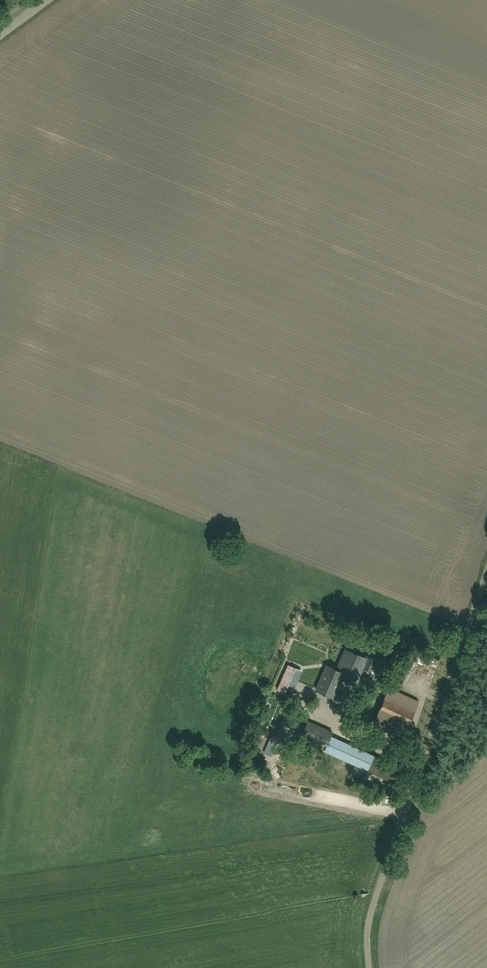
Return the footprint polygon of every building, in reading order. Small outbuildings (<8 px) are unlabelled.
[(297,641),(270,707),(286,713),(312,648),(297,641)] [(324,665),(315,691),(334,698),(343,672),(324,665)] [(390,687),(381,706),(411,721),(421,703),(390,687)] [(310,722),(300,744),(392,785),(403,763),(310,722)]
